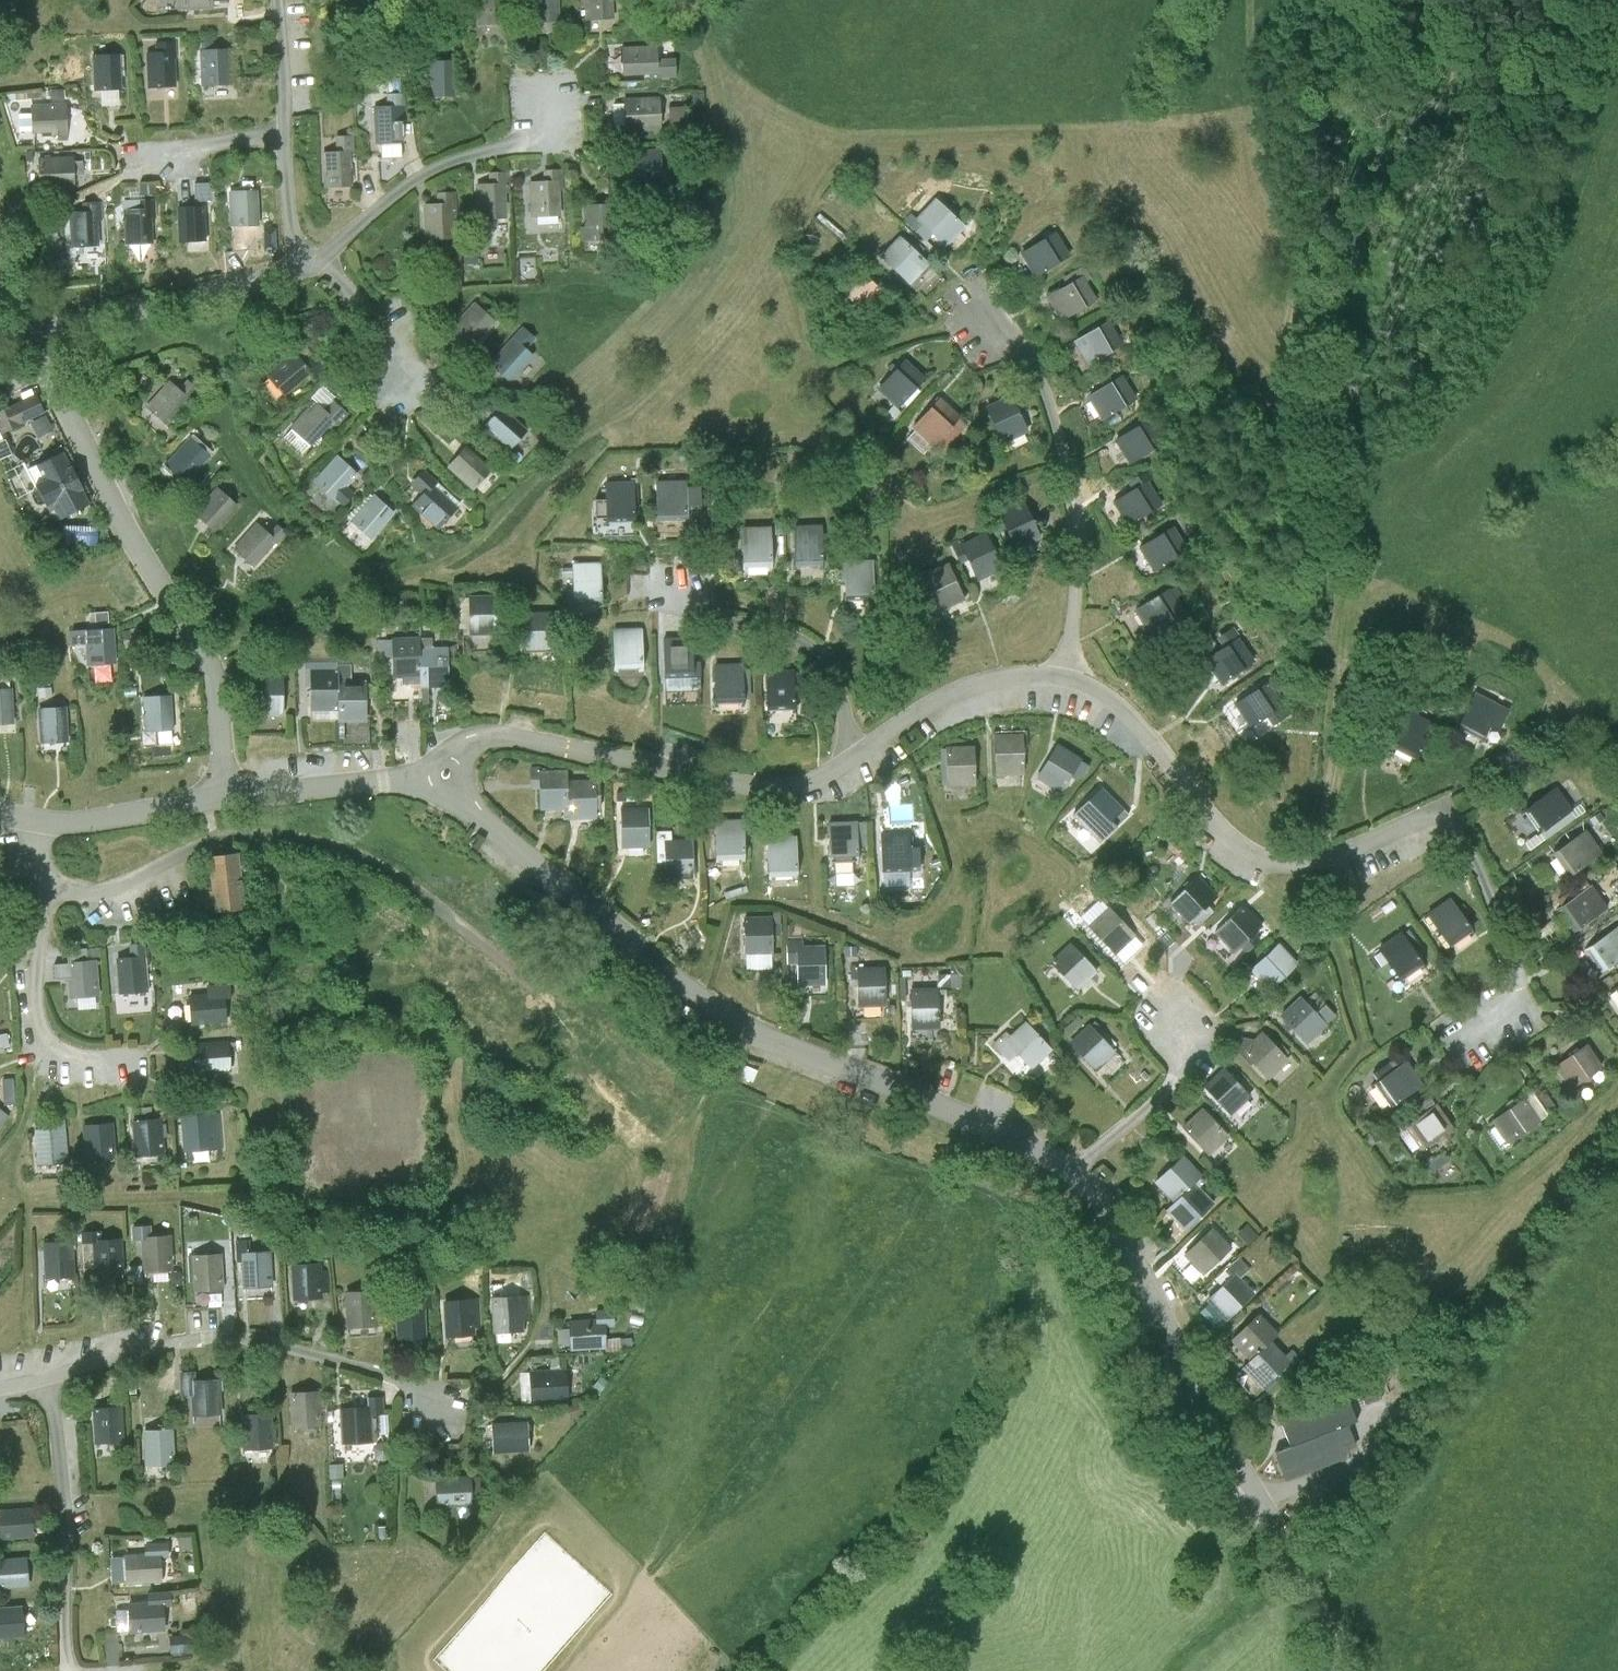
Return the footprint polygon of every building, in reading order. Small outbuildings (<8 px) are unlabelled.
[(178,9),(213,9),(213,0),(178,0),(178,9)] [(480,22),(509,21),(508,0),(478,0),(480,22)] [(534,21),(562,20),(561,0),(533,0),(534,21)] [(587,19),(616,17),(616,0),(586,0),(587,19)] [(660,45),(623,46),(624,73),(659,73),(659,77),(677,77),(677,59),(660,59),(660,45)] [(230,49),(202,50),(203,85),(231,84),(230,49)] [(176,51),(147,52),(148,88),(178,86),(176,51)] [(123,90),(122,54),(94,54),(95,90),(123,90)] [(458,96),(456,59),(428,60),(430,97),(458,96)] [(409,113),(408,93),(389,94),(390,107),(378,108),(379,143),(406,142),(405,113),(409,113)] [(662,97),(627,99),(629,128),(664,126),(662,97)] [(67,104),(32,106),(33,133),(59,131),(59,138),(69,137),(67,104)] [(663,149),(628,151),(629,179),(665,177),(663,149)] [(355,186),(353,150),(324,152),(326,188),(355,186)] [(75,157),(41,158),(41,186),(76,185),(75,157)] [(548,179),(533,181),(534,217),(564,216),(563,190),(565,191),(564,169),(547,170),(548,179)] [(493,183),(479,183),(480,220),(510,219),(509,194),(512,194),(512,173),(493,173),(493,183)] [(260,192),(230,193),(232,227),(262,226),(260,192)] [(440,203),(428,203),(429,240),(457,239),(456,211),(459,211),(458,192),(440,193),(440,203)] [(973,225),(942,197),(922,219),(953,247),(973,225)] [(138,208),(125,210),(126,245),(155,243),(153,216),(156,217),(157,198),(137,199),(138,208)] [(84,210),(71,211),(73,246),(101,245),(99,221),(103,221),(102,201),(84,202),(84,210)] [(616,204),(587,206),(588,228),(582,228),(582,241),(618,240),(616,204)] [(206,206),(179,206),(181,242),(208,241),(206,206)] [(1078,256),(1063,232),(1027,254),(1043,278),(1078,256)] [(937,265),(906,236),(886,257),(916,286),(937,265)] [(894,296),(863,266),(843,288),(874,317),(894,296)] [(1104,299),(1090,277),(1056,298),(1070,321),(1104,299)] [(498,323),(478,303),(454,329),(475,348),(498,323)] [(1132,347),(1117,321),(1081,343),(1095,368),(1132,347)] [(517,338),(494,364),(514,383),(537,357),(517,338)] [(306,344),(268,376),(286,396),(324,364),(306,344)] [(934,382),(912,361),(884,391),(906,412),(934,382)] [(1146,400),(1131,376),(1095,399),(1110,422),(1146,400)] [(172,381),(148,407),(169,426),(188,407),(192,410),(206,396),(190,382),(182,390),(172,381)] [(325,388),(315,398),(341,423),(351,413),(325,388)] [(1038,434),(1021,396),(994,408),(1011,446),(1038,434)] [(38,397),(12,408),(0,414),(0,426),(5,436),(47,416),(38,397)] [(12,408),(7,398),(0,401),(0,414),(12,408)] [(967,419),(946,400),(920,430),(941,449),(967,419)] [(319,403),(285,438),(304,456),(338,422),(319,403)] [(532,432),(507,408),(487,428),(512,452),(532,432)] [(47,419),(31,427),(38,441),(54,433),(47,419)] [(1174,443),(1159,420),(1123,442),(1137,467),(1174,443)] [(192,440),(169,466),(190,485),(213,458),(192,440)] [(497,471),(472,448),(451,468),(477,493),(497,471)] [(92,506),(65,453),(28,472),(55,526),(92,506)] [(362,476),(340,457),(316,483),(338,502),(362,476)] [(465,507),(429,473),(415,488),(425,497),(416,507),(442,531),(465,507)] [(639,484),(611,484),(612,524),(639,524),(639,484)] [(1173,508),(1158,484),(1123,506),(1138,530),(1173,508)] [(691,485),(661,485),(661,524),(691,524),(691,485)] [(241,508),(219,489),(196,516),(218,535),(241,508)] [(377,497),(354,522),(376,542),(399,516),(377,497)] [(1052,541),(1035,504),(1009,516),(1026,553),(1052,541)] [(281,544),(261,526),(238,550),(258,569),(281,544)] [(829,528),(801,529),(802,568),(830,568),(829,528)] [(778,529),(749,531),(750,570),(779,570),(778,529)] [(1198,552),(1183,529),(1148,551),(1164,574),(1198,552)] [(1012,572),(995,536),(971,547),(988,584),(1012,572)] [(883,603),(881,561),(861,562),(860,554),(844,555),(845,587),(852,587),(853,604),(883,603)] [(608,565),(578,566),(580,606),(609,606),(608,565)] [(976,603),(959,567),(933,579),(950,615),(976,603)] [(1194,617),(1179,592),(1144,613),(1158,637),(1194,617)] [(503,600),(474,601),(474,638),(504,637),(503,600)] [(558,654),(557,616),(531,616),(532,655),(558,654)] [(647,630),(619,632),(621,673),(650,672),(647,630)] [(117,631),(79,633),(79,643),(88,643),(89,668),(119,667),(117,631)] [(424,640),(396,641),(397,681),(425,680),(424,652),(424,640)] [(700,640),(670,640),(671,680),(701,680),(700,640)] [(1264,664),(1248,641),(1214,663),(1229,687),(1264,664)] [(452,651),(424,652),(425,680),(426,692),(454,690),(452,651)] [(750,667),(721,669),(723,708),(751,708),(750,667)] [(803,673),(772,673),(773,714),(804,713),(803,673)] [(343,677),(314,677),(313,713),(342,713),(342,686),(343,677)] [(287,681),(259,681),(259,720),(288,720),(287,681)] [(370,685),(342,686),(342,713),(343,725),(371,724),(370,685)] [(1293,708),(1277,685),(1243,708),(1259,731),(1293,708)] [(0,693),(0,729),(17,728),(15,693),(0,693)] [(1510,709),(1484,695),(1466,731),(1492,744),(1510,709)] [(175,698),(147,700),(148,735),(177,734),(175,698)] [(69,710),(41,711),(42,747),(70,745),(69,710)] [(1442,728),(1416,715),(1398,751),(1424,764),(1442,728)] [(1034,739),(1007,740),(1008,780),(1035,779),(1034,739)] [(1094,764),(1070,749),(1048,784),(1072,799),(1094,764)] [(986,751),(959,752),(959,791),(986,791),(986,751)] [(576,814),(575,775),(547,775),(548,815),(576,814)] [(602,785),(576,785),(576,814),(576,825),(603,825),(602,785)] [(1134,813),(1113,792),(1084,821),(1105,842),(1134,813)] [(1584,816),(1567,792),(1535,814),(1552,838),(1584,816)] [(657,814),(628,814),(629,854),(658,853),(657,814)] [(753,825),(723,826),(724,867),(755,866),(753,825)] [(868,827),(838,828),(840,869),(870,867),(868,827)] [(1615,860),(1598,836),(1566,858),(1583,882),(1615,860)] [(921,839),(892,840),(893,889),(923,888),(921,839)] [(806,841),(777,843),(779,884),(808,883),(806,841)] [(702,846),(673,846),(673,886),(702,886),(702,846)] [(242,859),(211,863),(215,896),(201,898),(204,922),(249,916),(242,859)] [(1227,902),(1208,882),(1180,909),(1200,929),(1227,902)] [(1606,890),(1573,913),(1590,937),(1617,918),(1617,907),(1606,890)] [(1485,936),(1462,901),(1438,918),(1461,951),(1485,936)] [(1274,930),(1255,910),(1225,939),(1245,959),(1274,930)] [(1147,941),(1119,913),(1098,934),(1126,962),(1147,941)] [(782,923),(753,925),(755,964),(784,962),(782,923)] [(1436,971),(1412,937),(1389,954),(1412,987),(1436,971)] [(1602,955),(1617,976),(1617,943),(1602,955)] [(812,944),(797,945),(797,971),(806,971),(807,994),(836,994),(835,953),(813,953),(812,944)] [(1308,969),(1290,949),(1261,976),(1279,995),(1308,969)] [(1110,978),(1082,951),(1063,971),(1090,998),(1110,978)] [(158,962),(120,965),(124,1001),(161,997),(158,962)] [(100,966),(69,969),(73,1005),(104,1002),(100,966)] [(897,975),(869,976),(870,1015),(898,1014),(897,975)] [(951,997),(924,998),(925,1038),(951,1038),(951,997)] [(193,1002),(195,1033),(232,1030),(230,1000),(193,1002)] [(1340,1032),(1314,1002),(1293,1021),(1319,1051),(1340,1032)] [(1065,1058),(1037,1027),(1021,1042),(1017,1039),(1003,1051),(1019,1068),(1027,1060),(1043,1078),(1065,1058)] [(1129,1061),(1101,1030),(1079,1050),(1108,1080),(1129,1061)] [(1301,1067),(1275,1039),(1254,1058),(1280,1087),(1301,1067)] [(236,1051),(199,1053),(201,1082),(237,1081),(236,1051)] [(1603,1051),(1569,1074),(1585,1097),(1617,1074),(1603,1051)] [(1436,1090),(1420,1068),(1386,1092),(1402,1114),(1436,1090)] [(1263,1103),(1235,1074),(1214,1094),(1242,1123),(1263,1103)] [(1556,1128),(1540,1106),(1531,1113),(1507,1129),(1521,1151),(1556,1128)] [(1467,1135),(1450,1111),(1418,1134),(1434,1158),(1467,1135)] [(0,1127),(0,1131),(7,1136),(18,1122),(9,1115),(0,1127)] [(1242,1145),(1215,1116),(1194,1136),(1222,1164),(1242,1145)] [(227,1160),(225,1124),(187,1126),(189,1162),(227,1160)] [(169,1164),(166,1128),(136,1130),(139,1166),(169,1164)] [(119,1169),(117,1132),(87,1134),(89,1171),(119,1169)] [(73,1172),(70,1135),(38,1137),(41,1174),(73,1172)] [(1215,1184),(1196,1163),(1167,1192),(1186,1210),(1206,1192),(1215,1184)] [(1226,1212),(1206,1192),(1186,1210),(1178,1219),(1198,1239),(1226,1212)] [(1244,1257),(1225,1237),(1197,1264),(1217,1284),(1244,1257)] [(176,1247),(147,1249),(150,1284),(178,1282),(176,1247)] [(129,1284),(126,1249),(96,1252),(99,1287),(129,1284)] [(77,1251),(47,1252),(49,1291),(79,1289),(77,1251)] [(256,1251),(241,1252),(242,1275),(248,1275),(249,1299),(279,1298),(277,1263),(256,1264),(256,1251)] [(227,1265),(197,1267),(199,1303),(228,1302),(227,1265)] [(327,1275),(299,1276),(301,1313),(329,1311),(329,1305),(338,1305),(336,1283),(328,1283),(327,1275)] [(1269,1303),(1250,1282),(1220,1310),(1240,1330),(1269,1303)] [(390,1301),(353,1302),(354,1338),(391,1337),(390,1301)] [(538,1309),(500,1310),(502,1346),(534,1345),(534,1335),(540,1335),(538,1309)] [(492,1311),(452,1312),(453,1349),(484,1348),(484,1330),(492,1330),(492,1311)] [(432,1316),(404,1317),(405,1352),(433,1352),(432,1316)] [(1293,1343),(1273,1324),(1243,1351),(1262,1371),(1284,1351),(1293,1343)] [(614,1331),(579,1332),(579,1341),(580,1358),(581,1363),(616,1361),(614,1331)] [(580,1358),(579,1341),(568,1342),(569,1359),(580,1358)] [(1304,1372),(1284,1351),(1262,1371),(1256,1379),(1277,1400),(1304,1372)] [(576,1383),(540,1386),(540,1388),(542,1416),(578,1414),(576,1383)] [(202,1385),(185,1386),(186,1409),(198,1409),(198,1430),(228,1429),(227,1392),(202,1393),(202,1385)] [(542,1416),(540,1388),(530,1389),(532,1417),(542,1416)] [(1392,1397),(1376,1403),(1382,1416),(1398,1410),(1392,1397)] [(329,1405),(297,1406),(298,1441),(330,1440),(329,1405)] [(359,1420),(347,1421),(349,1458),(380,1456),(378,1429),(392,1428),(390,1406),(358,1408),(359,1420)] [(1304,1461),(1288,1467),(1300,1498),(1361,1474),(1358,1466),(1371,1461),(1362,1439),(1372,1436),(1361,1409),(1294,1435),(1304,1461)] [(131,1457),(129,1419),(97,1420),(99,1458),(131,1457)] [(278,1426),(248,1427),(249,1463),(280,1462),(278,1426)] [(539,1436),(500,1437),(501,1467),(540,1466),(539,1436)] [(180,1443),(148,1444),(150,1481),(181,1479),(180,1443)] [(480,1488),(443,1491),(445,1521),(482,1518),(480,1488)] [(0,1524),(0,1533),(2,1555),(40,1553),(37,1522),(0,1524)] [(150,1568),(131,1569),(132,1599),(169,1597),(167,1573),(174,1572),(173,1556),(150,1558),(150,1568)] [(0,1575),(0,1605),(34,1602),(31,1572),(0,1575)] [(154,1616),(133,1617),(134,1649),(172,1647),(170,1622),(178,1622),(177,1606),(153,1608),(154,1616)] [(0,1624),(0,1654),(28,1653),(27,1623),(0,1624)] [(111,1648),(112,1670),(123,1670),(121,1647),(111,1648)] [(198,1652),(176,1653),(177,1670),(199,1669),(198,1652)]
